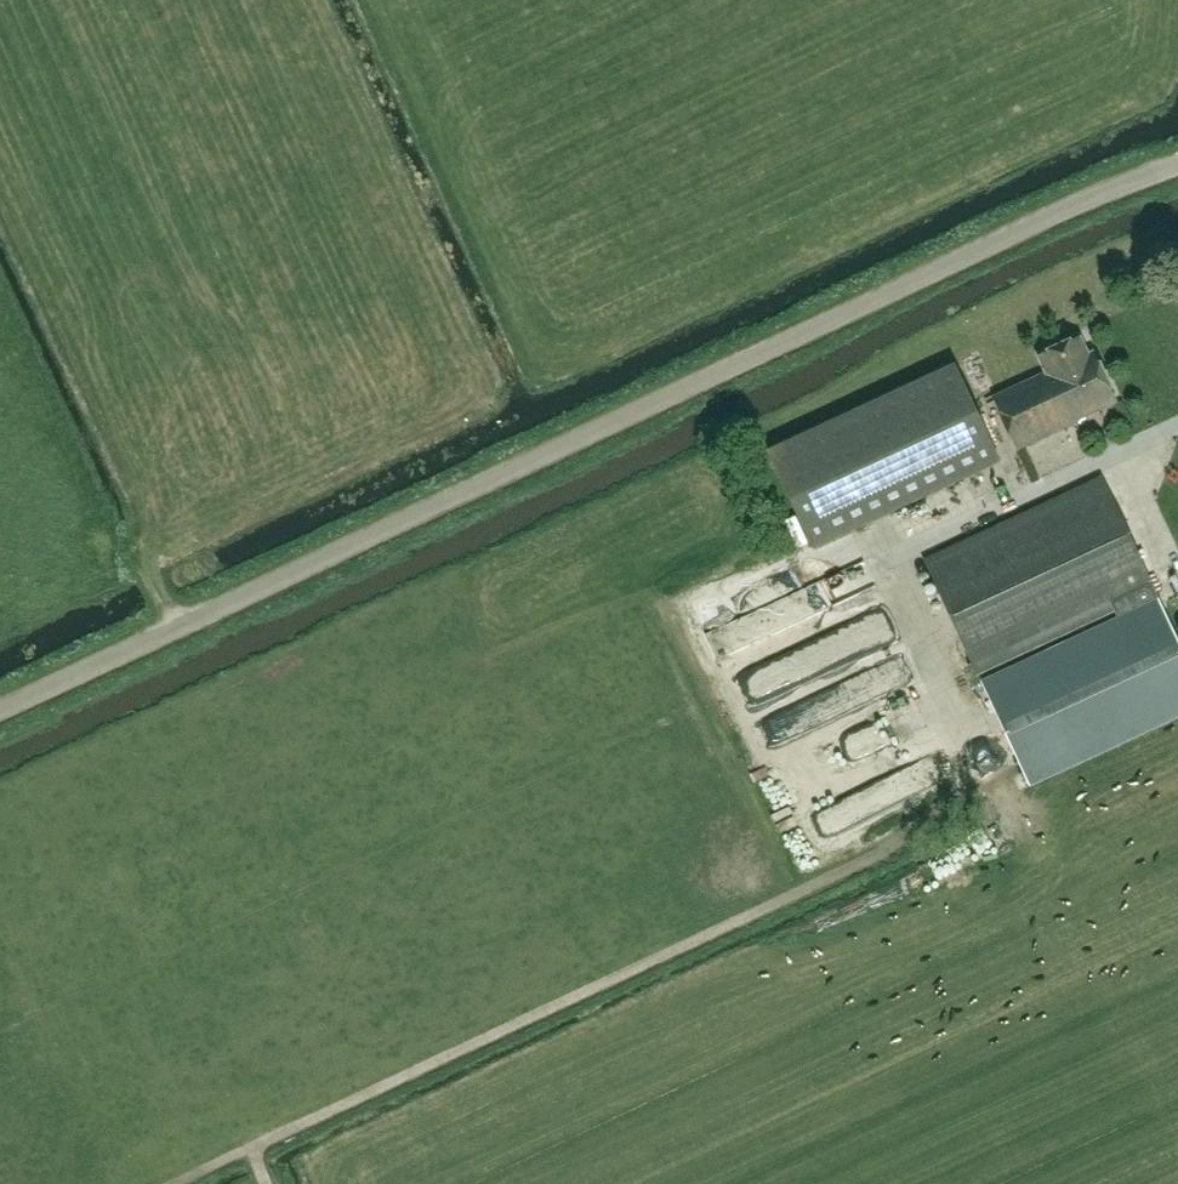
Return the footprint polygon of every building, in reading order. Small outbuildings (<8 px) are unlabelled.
[(1074,420),(1116,401),(1092,352),(1087,355),(1079,338),(1039,357),(1046,372),(992,397),(1016,450),(1075,422),(1074,420)] [(813,548),(1000,462),(954,365),(768,451),(813,548)] [(1177,717),(1177,643),(1101,478),(925,560),(977,674),(1124,605),(1129,615),(982,683),(1030,786),(1177,717)] [(839,576),(811,594),(827,619),(855,601),(839,576)]
